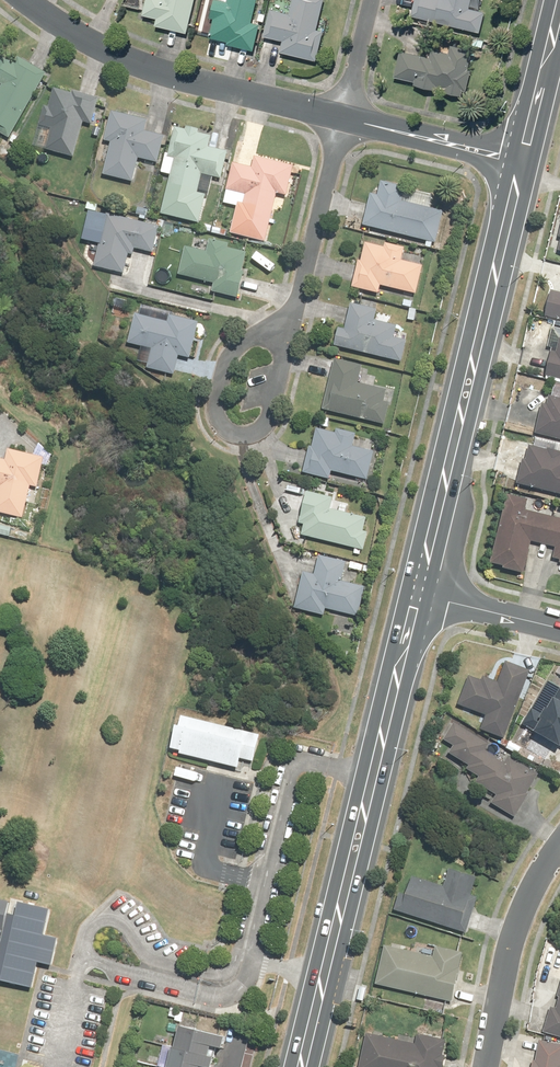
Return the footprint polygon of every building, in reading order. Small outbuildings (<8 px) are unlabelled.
[(193,0),(144,0),(141,16),(156,19),(154,27),(186,34),(193,0)] [(227,3),(211,0),(208,19),(213,20),(209,38),(226,41),(225,47),(251,52),(256,25),(251,23),(255,0),(227,0),(227,3)] [(321,0),(290,0),(287,16),(269,13),(264,38),(280,41),(277,54),(315,61),(320,32),(315,31),(321,0)] [(407,18),(480,32),(483,13),(470,10),(471,0),(410,0),(407,18)] [(397,52),(391,75),(413,81),(412,84),(461,98),(468,72),(466,71),(471,52),(449,45),(447,54),(434,50),(431,61),(397,52)] [(0,94),(0,131),(12,138),(49,73),(21,57),(18,63),(5,56),(0,65),(0,82),(5,85),(0,94)] [(75,93),(57,88),(52,106),(47,105),(42,125),(54,129),(48,150),(77,157),(87,122),(95,125),(102,98),(76,91),(75,93)] [(151,120),(115,111),(108,141),(114,142),(106,175),(136,182),(142,158),(161,163),(168,136),(148,131),(151,120)] [(189,130),(178,127),(171,157),(178,158),(170,190),(200,198),(206,175),(225,179),(231,151),(212,147),(215,136),(201,133),(202,129),(190,126),(189,130)] [(297,166),(258,156),(255,167),(236,163),(229,190),(248,195),(242,219),(273,226),(281,193),(290,196),(297,166)] [(374,193),(366,226),(439,243),(446,211),(406,201),(409,187),(384,181),(381,195),(374,193)] [(110,213),(97,266),(127,273),(131,254),(137,255),(138,249),(157,253),(163,226),(110,213)] [(189,246),(182,275),(217,283),(215,291),(242,298),(248,271),(246,271),(250,252),(232,248),(233,244),(213,239),(210,251),(189,246)] [(362,260),(356,287),(382,293),(384,286),(420,294),(427,266),(405,261),(408,248),(388,243),(387,247),(369,243),(365,260),(362,260)] [(543,318),(559,322),(559,296),(549,293),(543,318)] [(342,327),(338,346),(404,362),(410,340),(398,337),(400,326),(378,320),(381,309),(355,303),(348,329),(342,327)] [(139,314),(132,343),(155,349),(150,368),(178,375),(182,356),(193,358),(202,322),(172,315),(171,321),(139,314)] [(557,342),(555,354),(550,352),(544,377),(559,381),(559,342),(557,342)] [(338,358),(326,410),(387,424),(392,403),(387,402),(390,390),(362,383),(366,365),(338,358)] [(549,395),(546,407),(541,406),(534,434),(559,441),(559,386),(552,383),(549,395)] [(335,471),(370,480),(377,451),(356,446),(360,434),(340,429),(339,433),(321,428),(316,446),(314,445),(307,472),(333,479),(335,471)] [(514,486),(559,497),(559,457),(553,455),(553,452),(528,446),(523,464),(519,463),(514,486)] [(11,449),(9,459),(0,457),(0,487),(2,487),(0,495),(0,512),(27,519),(34,486),(41,488),(48,457),(11,449)] [(307,524),(305,535),(367,550),(371,532),(367,531),(370,517),(334,509),(337,497),(311,491),(303,523),(307,524)] [(506,496),(489,565),(501,568),(500,573),(520,578),(529,544),(553,550),(550,561),(559,563),(558,565),(559,566),(559,521),(523,512),(526,501),(506,496)] [(329,609),(360,617),(368,587),(345,581),(350,562),(322,555),(318,574),(307,572),(298,608),(328,615),(329,609)] [(507,738),(532,668),(509,659),(502,680),(486,674),(483,681),(471,676),(461,704),(489,714),(483,730),(507,738)] [(547,681),(541,692),(551,698),(557,688),(547,681)] [(546,715),(535,708),(527,721),(537,727),(526,746),(549,759),(559,741),(559,691),(546,715)] [(261,733),(184,713),(181,724),(178,723),(172,746),(184,749),(183,751),(240,765),(243,756),(255,759),(261,733)] [(493,742),(459,720),(453,730),(448,737),(456,743),(452,750),(473,764),(469,769),(501,791),(494,802),(516,817),(532,794),(529,792),(541,775),(512,755),(509,761),(489,748),(493,742)] [(446,886),(416,876),(411,893),(404,891),(398,909),(471,934),(484,897),(474,894),(480,875),(453,866),(447,883),(446,886)] [(13,899),(0,896),(0,927),(6,929),(13,899)] [(52,907),(23,900),(4,979),(33,986),(39,960),(53,963),(60,935),(46,931),(52,907)] [(439,945),(437,954),(391,943),(381,982),(457,1001),(466,965),(469,952),(439,945)] [(546,1031),(559,1035),(559,995),(556,1009),(553,1008),(546,1031)] [(181,1029),(172,1066),(213,1066),(214,1060),(209,1058),(212,1048),(224,1051),(227,1040),(181,1029)] [(361,1066),(447,1066),(450,1053),(445,1052),(448,1039),(421,1033),(419,1041),(370,1030),(361,1066)] [(540,1039),(536,1066),(559,1066),(559,1042),(540,1039)]
